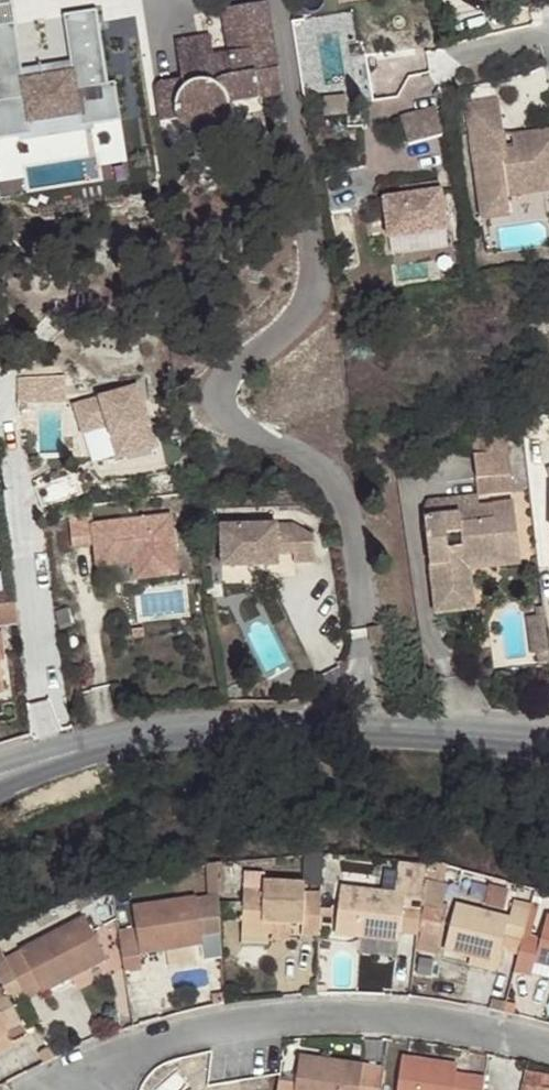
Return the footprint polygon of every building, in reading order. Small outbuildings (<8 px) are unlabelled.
[(32,133),(30,122),(81,112),(83,123),(123,116),(104,9),(62,16),(71,65),(17,75),(3,0),(0,0),(0,139),(32,133)] [(268,3),(223,10),(229,54),(213,56),(210,38),(176,43),(183,82),(158,86),(155,89),(159,121),(178,117),(179,122),(181,125),(183,126),(186,129),(190,132),(195,133),(200,135),(206,134),(212,132),(215,130),(219,127),(222,125),(225,122),(227,117),(229,110),(228,101),(281,94),(268,3)] [(440,92),(449,90),(447,74),(447,71),(436,72),(440,92)] [(523,198),(519,184),(548,179),(548,132),(512,138),(514,150),(501,152),(498,138),(503,137),(498,102),(467,107),(483,223),(511,218),(508,199),(523,198)] [(412,141),(448,132),(440,104),(405,114),(412,141)] [(523,198),(548,193),(548,179),(519,184),(523,198)] [(392,246),(448,238),(443,199),(386,206),(392,246)] [(22,377),(23,401),(69,398),(67,374),(22,377)] [(133,384),(82,386),(83,443),(135,441),(133,384)] [(37,410),(17,412),(19,447),(38,446),(37,410)] [(483,414),(470,416),(471,428),(471,430),(477,493),(511,490),(504,414),(500,414),(483,414)] [(428,498),(421,518),(458,514),(459,524),(491,520),(490,504),(479,505),(477,493),(428,498)] [(458,514),(421,518),(432,613),(472,609),(468,569),(467,560),(497,558),(496,542),(517,540),(512,502),(490,504),(491,520),(459,524),(458,514)] [(136,579),(178,574),(170,515),(92,525),(91,525),(94,543),(96,567),(134,562),(136,579)] [(72,547),(94,543),(91,525),(92,525),(91,518),(69,521),(72,547)] [(296,563),(316,562),(315,536),(294,524),(223,526),(223,568),(279,566),(279,555),(278,538),(295,538),(295,554),(296,563)] [(279,555),(295,554),(295,538),(278,538),(279,555)] [(519,564),(517,540),(496,542),(497,558),(467,560),(468,569),(519,564)] [(21,622),(17,600),(0,603),(0,626),(21,622)] [(541,615),(525,617),(528,653),(545,651),(541,615)] [(326,855),(308,855),(308,884),(326,885),(326,855)] [(335,931),(399,940),(400,935),(404,908),(421,911),(427,866),(400,862),(396,891),(342,884),(335,931)] [(221,900),(218,863),(205,865),(207,902),(221,900)] [(321,933),(322,893),(304,892),(305,883),(245,881),(243,931),(275,933),(275,924),(291,924),(304,925),(304,933),(321,933)] [(493,881),(487,904),(511,910),(517,887),(493,881)] [(224,960),(221,900),(207,902),(196,903),(195,899),(134,907),(137,929),(119,932),(124,971),(143,969),(141,954),(205,946),(207,962),(224,960)] [(515,899),(513,906),(531,911),(533,903),(515,899)] [(458,903),(446,948),(472,955),(499,962),(502,950),(506,935),(524,940),(530,916),(531,911),(513,906),(510,917),(458,903)] [(418,938),(421,911),(404,908),(400,935),(418,938)] [(542,941),(533,938),(538,918),(530,916),(524,940),(520,955),(516,969),(533,974),(536,961),(548,964),(548,915),(542,941)] [(86,919),(7,959),(9,962),(26,996),(40,989),(42,992),(107,959),(86,919)] [(275,924),(275,933),(290,933),(291,924),(275,924)] [(506,935),(502,950),(520,955),(524,940),(506,935)] [(499,962),(472,955),(469,966),(496,973),(499,962)] [(28,999),(26,996),(9,962),(0,966),(0,977),(5,986),(9,994),(0,998),(0,1050),(29,1035),(15,1006),(28,999)] [(9,994),(5,986),(0,989),(0,998),(9,994)] [(280,1083),(279,1089),(360,1089),(364,1065),(302,1055),(297,1086),(280,1083)] [(487,1079),(457,1075),(458,1067),(404,1060),(400,1089),(485,1089),(487,1079)] [(385,1068),(364,1065),(360,1089),(382,1089),(385,1068)]
